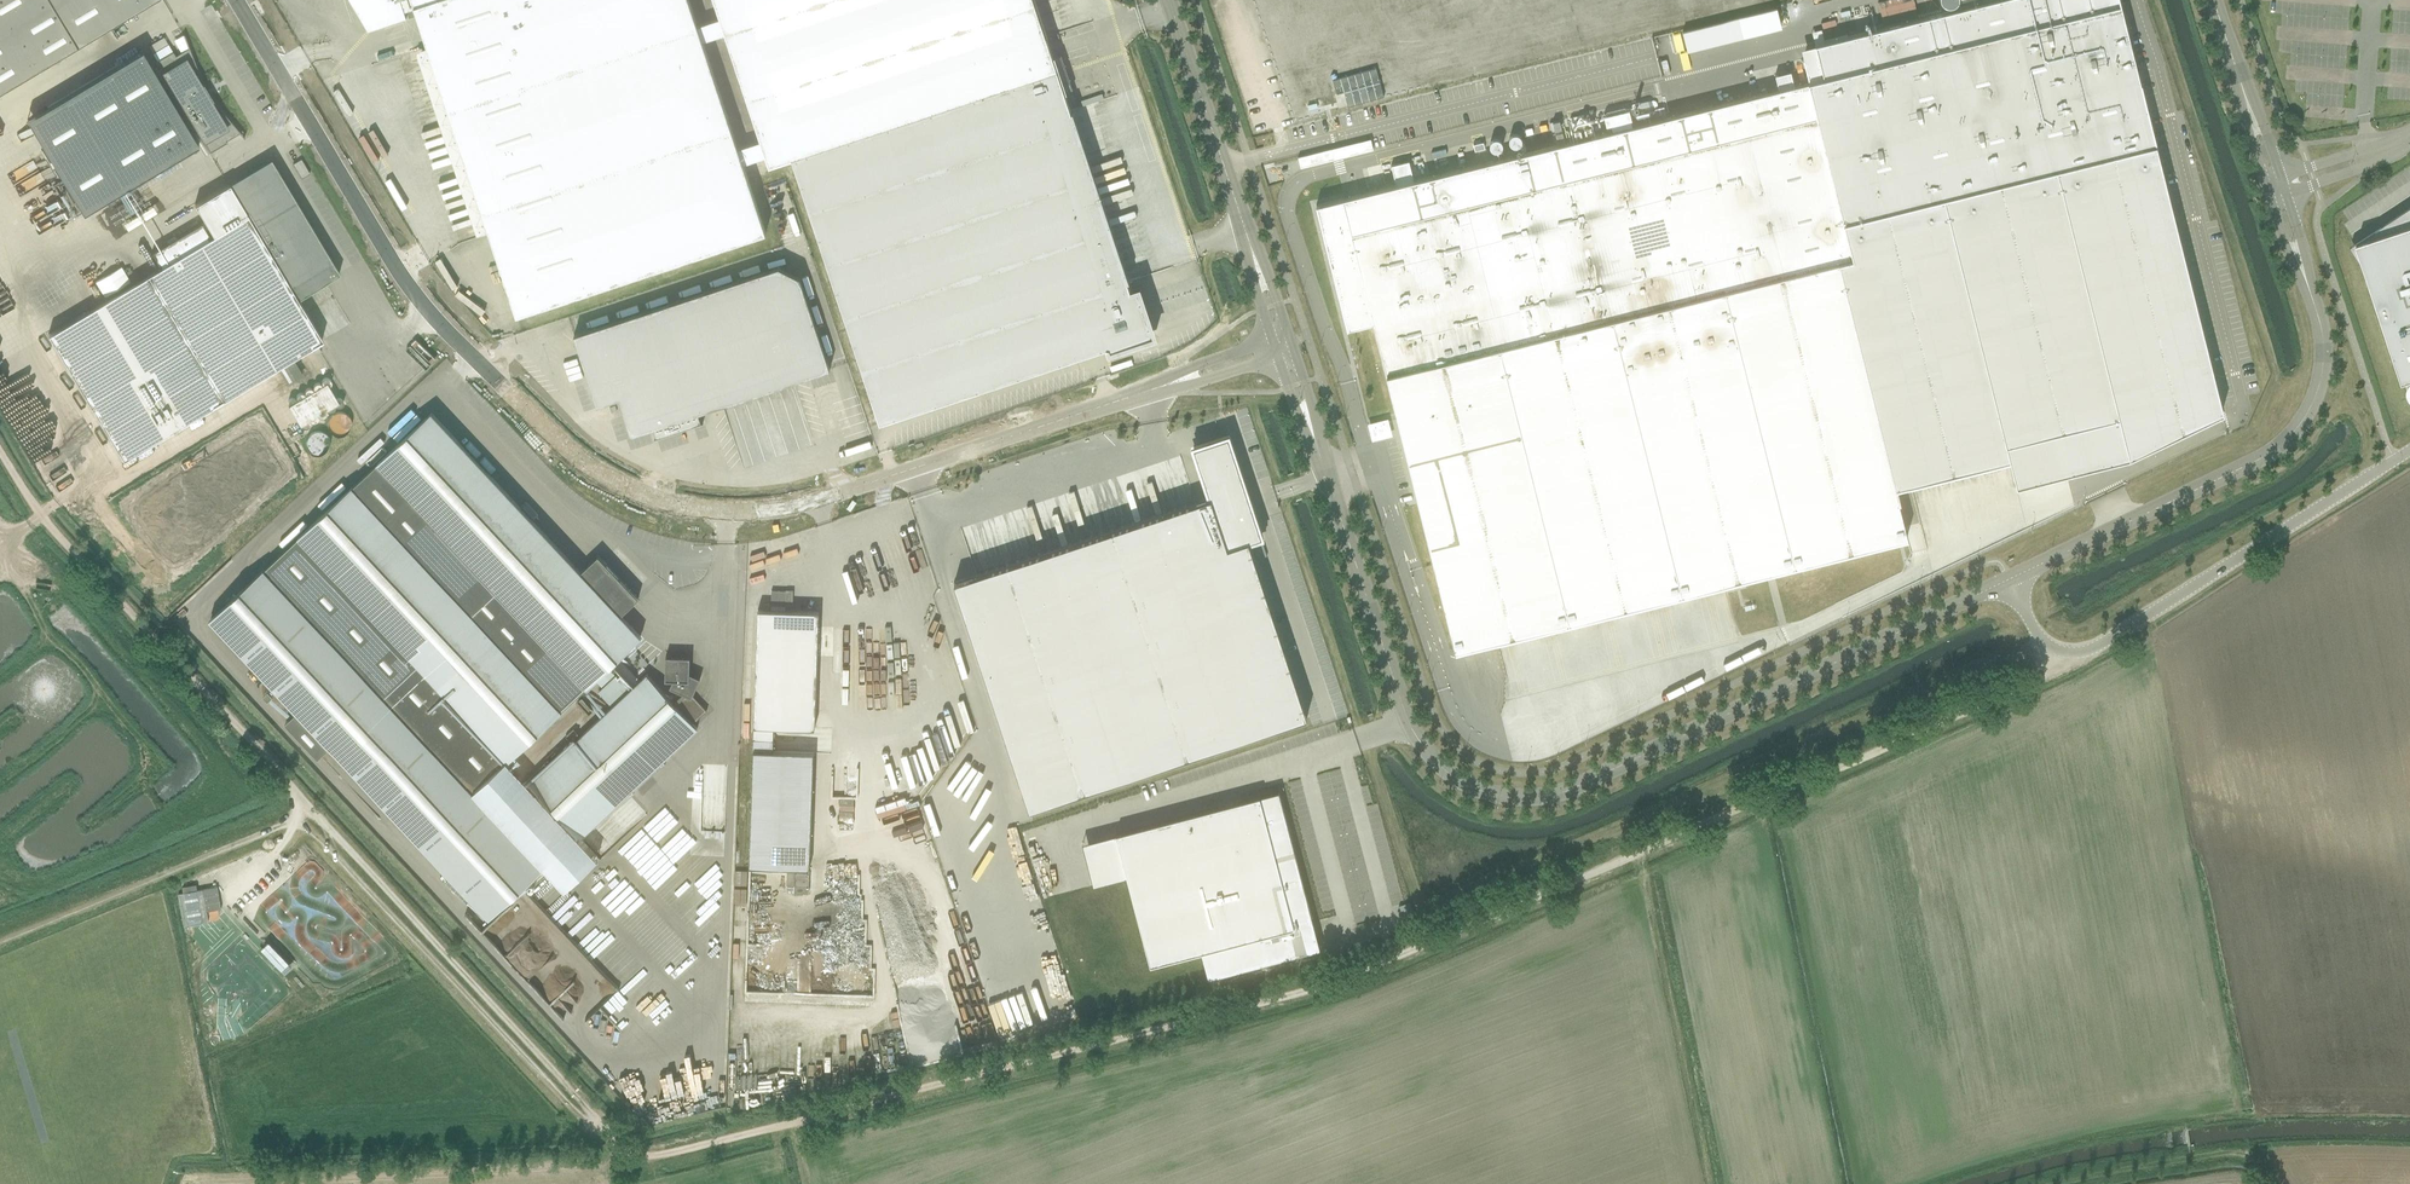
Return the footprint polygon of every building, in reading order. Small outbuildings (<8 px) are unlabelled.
[(156,0),(0,0),(0,93),(156,0)] [(369,28),(407,15),(405,9),(415,6),(517,315),(766,232),(743,163),(738,148),(703,43),(698,27),(689,0),(353,0),(369,28)] [(1053,57),(1046,36),(1048,35),(1036,0),(714,0),(721,20),(698,27),(703,43),(726,35),(761,140),(738,148),(743,163),(766,156),(769,164),(792,157),(880,421),(1107,346),(1109,351),(1155,335),(1139,287),(1132,289),(1066,90),(1072,88),(1061,54),(1053,57)] [(1316,205),(1347,329),(1373,322),(1455,650),(1907,537),(1898,501),(1900,501),(1896,487),(2009,459),(2015,485),(2128,457),(2222,412),(2119,0),(1994,0),(1815,45),(1823,78),(1809,82),(1414,181),(1409,161),(1391,165),(1396,185),(1316,205)] [(1683,51),(1788,27),(1783,7),(1679,30),(1683,51)] [(227,143),(226,141),(239,133),(244,139),(244,138),(211,98),(210,99),(203,88),(204,87),(184,34),(183,35),(188,48),(175,56),(173,52),(155,62),(210,153),(227,143)] [(142,51),(131,57),(27,120),(83,214),(198,145),(142,51)] [(1529,143),(1527,133),(1515,135),(1517,145),(1529,143)] [(1334,159),(1332,148),(1298,157),(1301,167),(1334,159)] [(160,267),(48,334),(123,459),(316,344),(322,340),(297,298),(340,273),(271,159),(194,205),(213,236),(209,238),(201,223),(151,253),(160,267)] [(2382,225),(2351,246),(2364,267),(2365,266),(2403,381),(2409,379),(2409,207),(2382,225)] [(800,277),(779,266),(574,334),(597,404),(619,397),(631,434),(653,427),(656,437),(655,437),(655,438),(703,422),(703,421),(701,422),(698,412),(830,368),(800,277)] [(321,352),(318,347),(316,348),(312,350),(315,356),(319,353),(321,352)] [(329,387),(290,410),(298,422),(336,398),(329,387)] [(210,619),(489,918),(543,867),(473,792),(507,760),(508,761),(562,710),(561,710),(587,686),(587,687),(641,636),(621,614),(638,598),(598,555),(581,571),(432,412),(378,462),(378,463),(353,486),(352,486),(298,536),(299,537),(265,569),(264,568),(210,619)] [(1386,421),(1370,425),(1373,438),(1390,434),(1386,421)] [(328,432),(311,431),(310,450),(327,450),(328,432)] [(954,582),(1029,809),(1307,717),(1249,541),(1261,537),(1228,436),(1193,447),(1210,497),(954,582)] [(771,590),(771,605),(785,605),(786,591),(771,590)] [(758,609),(749,867),(809,869),(813,753),(773,751),(774,727),(815,728),(819,612),(758,609)] [(612,707),(529,784),(578,836),(697,728),(686,716),(689,714),(695,721),(707,710),(693,695),(700,678),(689,673),(690,657),(666,656),(665,680),(673,680),(669,687),(679,691),(670,699),(647,674),(632,687),(619,673),(598,692),(612,707)] [(1279,792),(1116,834),(1150,965),(1201,951),(1208,979),(1320,950),(1279,792)] [(600,1007),(623,1033),(658,1002),(656,946),(658,944),(664,942),(662,937),(652,937),(653,944),(645,945),(645,937),(640,938),(655,925),(652,921),(655,918),(644,894),(655,889),(673,910),(722,868),(667,805),(621,845),(633,871),(643,883),(633,887),(631,883),(601,885),(602,906),(591,907),(565,929),(619,990),(600,1007)] [(178,893),(184,926),(208,922),(206,911),(221,909),(217,887),(198,890),(197,884),(182,887),(183,893),(178,893)] [(266,943),(262,947),(283,968),(282,969),(285,973),(293,966),(289,962),(287,964),(266,943)] [(720,1096),(710,1098),(708,1092),(696,1095),(700,1111),(722,1106),(720,1096)]
